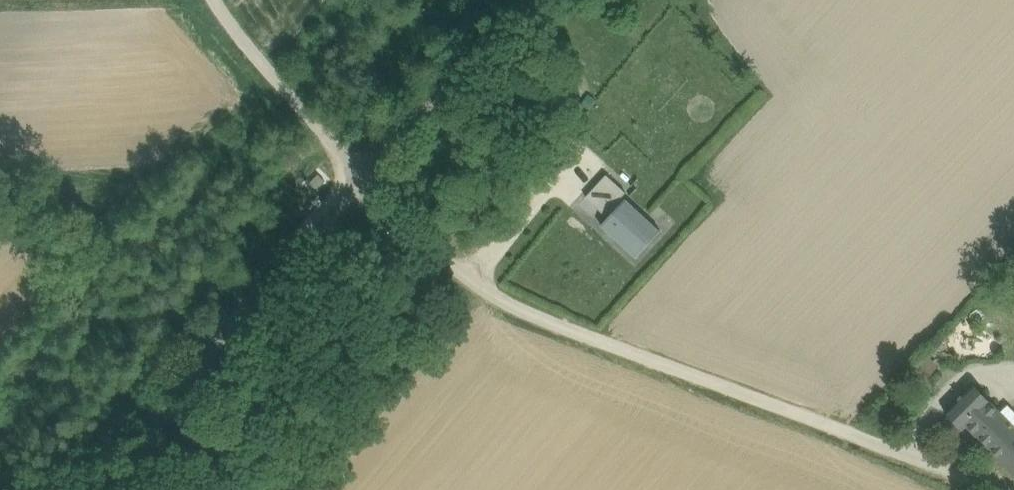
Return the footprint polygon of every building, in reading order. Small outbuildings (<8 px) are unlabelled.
[(625,191),(607,174),(586,196),(605,213),(625,191)] [(660,232),(626,200),(601,226),(636,258),(660,232)] [(1008,272),(999,280),(1005,287),(1013,278),(1008,272)] [(973,385),(945,413),(962,430),(966,426),(1013,474),(1013,426),(1004,416),(973,385)] [(1013,406),(1004,416),(1013,426),(1013,406)]
